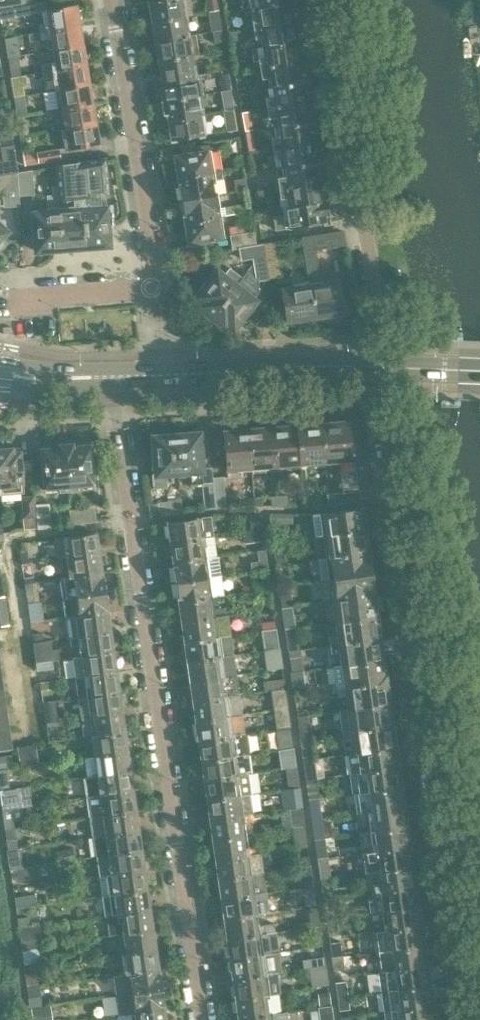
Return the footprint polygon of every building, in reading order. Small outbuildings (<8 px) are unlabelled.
[(13,7),(22,5),(21,0),(5,0),(5,2),(0,3),(0,9),(13,7)] [(151,21),(185,16),(192,14),(190,0),(156,0),(148,1),(151,21)] [(208,12),(216,10),(218,10),(216,0),(207,0),(208,12)] [(250,7),(253,27),(292,21),(290,8),(294,7),(293,0),(250,7)] [(36,13),(35,3),(22,5),(13,7),(0,9),(0,19),(15,16),(36,13)] [(39,32),(45,31),(78,25),(75,5),(42,11),(44,24),(38,25),(39,32)] [(151,21),(154,41),(188,36),(185,16),(151,21)] [(211,32),(220,30),(218,20),(210,22),(211,32)] [(248,28),(251,48),(296,41),(292,21),(253,27),(248,28)] [(45,31),(48,51),(82,45),(78,25),(45,31)] [(213,44),(222,43),(220,30),(211,32),(213,44)] [(28,34),(29,42),(40,40),(39,32),(28,34)] [(154,41),(157,61),(191,55),(188,36),(154,41)] [(259,61),(260,67),(299,61),(296,41),(251,48),(253,62),(259,61)] [(43,65),(44,72),(85,65),(82,45),(48,51),(50,63),(43,65)] [(157,61),(161,80),(194,75),(191,55),(157,61)] [(260,67),(263,87),(306,80),(304,71),(300,71),(299,61),(260,67)] [(18,62),(7,64),(10,78),(20,76),(18,62)] [(233,72),(245,70),(243,63),(232,64),(233,72)] [(53,77),(55,90),(88,84),(85,65),(44,72),(45,78),(53,77)] [(221,91),(230,89),(227,74),(218,75),(221,91)] [(158,87),(160,101),(198,95),(194,75),(161,80),(162,87),(158,87)] [(20,76),(10,78),(13,97),(23,95),(20,76)] [(263,87),(266,108),(305,101),(304,91),(308,90),(306,80),(263,87)] [(55,90),(58,109),(91,104),(88,84),(55,90)] [(23,95),(13,97),(16,117),(26,116),(23,95)] [(166,114),(167,120),(201,114),(198,95),(160,101),(162,114),(166,114)] [(221,111),(223,111),(233,109),(231,97),(220,99),(221,111)] [(266,108),(269,127),(312,120),(311,110),(307,111),(305,101),(266,108)] [(58,109),(61,129),(94,124),(91,104),(58,109)] [(226,131),(236,129),(233,109),(223,111),(226,131)] [(201,114),(167,120),(170,140),(204,135),(201,114)] [(269,127),(272,147),(312,141),(310,131),(314,130),(312,120),(269,127)] [(94,124),(61,129),(64,150),(97,144),(94,124)] [(18,126),(19,136),(29,134),(28,125),(18,126)] [(12,138),(10,127),(0,129),(0,140),(12,138)] [(272,147),(276,167),(319,160),(317,150),(313,151),(312,141),(272,147)] [(10,174),(16,173),(18,173),(13,145),(1,148),(3,162),(0,163),(0,176),(10,174)] [(57,149),(36,153),(37,164),(59,159),(57,149)] [(173,156),(177,178),(212,173),(208,150),(173,156)] [(234,169),(243,168),(241,156),(234,157),(233,162),(234,169)] [(79,163),(85,248),(108,246),(106,225),(109,225),(108,207),(105,207),(104,197),(107,196),(104,159),(79,163)] [(276,167),(279,187),(318,181),(317,171),(320,170),(319,160),(276,167)] [(54,167),(55,186),(56,190),(61,250),(85,248),(79,163),(54,167)] [(18,173),(16,173),(17,195),(31,194),(30,171),(18,173)] [(177,185),(180,200),(215,194),(213,180),(223,179),(221,171),(212,173),(177,178),(178,185),(177,185)] [(7,185),(2,190),(3,206),(18,204),(17,195),(16,173),(10,174),(12,184),(7,185)] [(2,190),(7,185),(12,184),(10,174),(0,176),(0,190),(2,190)] [(235,191),(246,189),(244,178),(237,179),(234,185),(235,191)] [(279,187),(282,207),(325,200),(325,199),(321,200),(318,181),(279,187)] [(61,250),(56,190),(55,186),(50,187),(51,196),(45,196),(47,212),(31,214),(35,252),(61,250)] [(183,215),(184,221),(219,216),(250,211),(248,203),(224,207),(218,208),(215,194),(180,200),(182,215),(183,215)] [(325,200),(282,207),(285,228),(325,221),(324,215),(328,214),(325,200)] [(219,216),(184,221),(187,244),(223,238),(219,216)] [(230,236),(232,248),(255,245),(253,232),(230,236)] [(302,237),(309,284),(314,317),(343,313),(338,280),(329,281),(327,269),(318,270),(315,249),(332,247),(330,233),(302,237)] [(264,255),(268,278),(280,276),(275,246),(286,245),(285,240),(275,242),(262,244),(264,255)] [(239,248),(241,259),(253,257),(264,255),(262,244),(239,248)] [(264,255),(253,257),(254,262),(246,271),(257,280),(258,279),(268,278),(264,255)] [(197,307),(210,317),(235,285),(241,277),(229,268),(223,275),(216,270),(195,296),(198,297),(196,299),(200,303),(197,307)] [(314,317),(309,284),(281,289),(286,321),(314,317)] [(235,285),(210,317),(223,327),(226,323),(230,327),(232,325),(234,327),(255,301),(235,285)] [(338,459),(341,492),(327,494),(328,504),(360,500),(358,489),(357,490),(354,464),(353,464),(350,431),(347,431),(346,422),(336,422),(336,419),(321,420),(324,461),(338,459)] [(300,463),(324,461),(321,420),(306,422),(306,425),(297,426),(300,463)] [(275,464),(300,463),(297,426),(296,422),(281,424),(282,427),(272,428),(275,464)] [(251,466),(275,464),(272,428),(264,429),(264,425),(248,426),(251,466)] [(236,468),(251,466),(248,426),(233,427),(233,431),(223,432),(226,472),(236,471),(236,468)] [(175,435),(178,473),(189,472),(190,486),(201,485),(203,509),(214,508),(212,482),(201,483),(198,433),(175,435)] [(165,474),(178,473),(175,435),(161,436),(161,434),(150,434),(151,445),(153,445),(154,465),(151,466),(153,488),(162,487),(166,482),(165,474)] [(71,447),(64,448),(67,484),(90,482),(87,446),(84,443),(74,444),(71,447)] [(67,484),(64,448),(57,449),(54,445),(44,446),(41,450),(44,486),(67,484)] [(0,450),(0,486),(20,484),(17,452),(10,453),(10,449),(0,450)] [(212,482),(214,508),(224,506),(222,477),(211,477),(212,482)] [(271,496),(272,506),(279,505),(279,495),(271,496)] [(303,497),(304,507),(312,506),(311,496),(303,497)] [(33,497),(20,498),(23,530),(35,529),(33,497)] [(180,500),(158,503),(159,515),(181,512),(180,500)] [(34,506),(35,516),(36,529),(48,526),(47,505),(34,506)] [(315,537),(323,536),(364,530),(361,507),(312,514),(315,537)] [(69,511),(70,524),(92,520),(91,508),(69,511)] [(263,531),(262,514),(249,516),(250,532),(263,531)] [(292,514),(270,514),(270,524),(292,524),(292,514)] [(166,522),(169,542),(213,536),(210,515),(166,522)] [(318,559),(326,557),(367,552),(364,530),(323,536),(315,537),(318,559)] [(263,531),(250,532),(242,533),(244,544),(265,542),(263,531)] [(63,537),(66,557),(69,557),(98,553),(95,532),(66,536),(63,537)] [(169,542),(172,562),(216,556),(213,536),(169,542)] [(266,550),(257,551),(258,562),(250,563),(251,571),(268,569),(266,550)] [(311,582),(321,580),(329,579),(371,573),(369,558),(368,558),(367,552),(326,557),(318,559),(308,560),(311,582)] [(59,579),(69,578),(101,573),(98,553),(69,557),(66,557),(56,559),(59,579)] [(172,562),(175,582),(219,576),(216,556),(172,562)] [(37,564),(25,565),(27,582),(39,580),(37,564)] [(61,599),(71,597),(104,593),(101,573),(69,578),(59,579),(61,599)] [(324,601),(332,600),(373,595),(372,588),(373,588),(371,573),(329,579),(321,580),(324,601)] [(175,582),(178,602),(211,597),(221,596),(219,576),(175,582)] [(39,580),(27,582),(31,600),(41,599),(39,580)] [(64,619),(74,617),(78,616),(106,612),(104,593),(71,597),(61,599),(64,619)] [(292,607),(290,595),(280,596),(282,609),(292,607)] [(332,600),(335,622),(377,616),(373,595),(332,600)] [(5,596),(0,597),(0,627),(9,626),(5,596)] [(178,602),(181,622),(214,617),(211,597),(178,602)] [(47,620),(45,600),(31,602),(34,622),(47,620)] [(295,628),(292,607),(282,609),(281,609),(284,629),(295,628)] [(67,638),(69,638),(77,637),(81,636),(109,632),(106,612),(78,616),(74,617),(64,619),(67,638)] [(181,622),(183,641),(229,635),(227,615),(214,617),(181,622)] [(331,645),(338,644),(380,638),(377,616),(335,622),(337,636),(329,637),(331,645)] [(261,631),(264,650),(278,648),(276,628),(261,631)] [(295,628),(284,629),(288,653),(298,651),(299,651),(295,628)] [(79,645),(80,657),(84,656),(112,652),(109,632),(81,636),(77,637),(69,638),(70,646),(79,645)] [(183,641),(186,661),(232,655),(229,635),(183,641)] [(339,653),(341,666),(383,660),(380,638),(338,644),(331,645),(332,654),(339,653)] [(55,648),(54,639),(36,642),(39,661),(50,660),(63,658),(62,647),(55,648)] [(278,648),(264,650),(267,670),(281,668),(278,648)] [(301,671),(298,651),(288,653),(290,673),(301,671)] [(80,657),(83,677),(87,676),(115,672),(112,652),(84,656),(80,657)] [(186,661),(189,681),(235,674),(232,655),(186,661)] [(53,679),(50,660),(39,661),(43,681),(53,679)] [(330,690),(336,689),(386,681),(383,660),(341,666),(332,667),(334,684),(330,685),(330,690)] [(77,697),(86,696),(90,695),(118,691),(115,672),(87,676),(83,677),(74,678),(77,697)] [(189,681),(192,701),(238,694),(235,674),(189,681)] [(270,689),(284,687),(283,679),(263,682),(264,690),(270,689)] [(345,695),(347,709),(389,703),(386,681),(336,689),(337,696),(345,695)] [(270,689),(273,709),(287,707),(284,687),(270,689)] [(80,717),(89,715),(92,715),(121,711),(118,691),(90,695),(86,696),(77,697),(80,717)] [(192,701),(195,720),(241,714),(238,694),(192,701)] [(58,700),(46,702),(49,721),(61,719),(58,700)] [(340,724),(341,732),(350,731),(392,725),(389,703),(347,709),(349,723),(340,724)] [(287,707),(273,709),(276,730),(290,728),(287,707)] [(83,737),(90,736),(92,735),(96,735),(123,731),(121,711),(92,715),(89,715),(80,717),(83,737)] [(195,720),(198,740),(231,735),(243,733),(241,714),(195,720)] [(8,736),(8,735),(7,726),(7,725),(0,726),(0,738),(8,736)] [(392,725),(350,731),(341,732),(344,753),(395,746),(392,725)] [(276,730),(275,730),(278,749),(293,747),(290,728),(276,730)] [(90,736),(93,755),(126,751),(123,731),(96,735),(92,735),(90,736)] [(198,740),(200,760),(247,753),(244,733),(243,733),(231,735),(198,740)] [(0,738),(0,750),(10,748),(10,747),(9,738),(8,736),(0,738)] [(34,745),(17,747),(20,768),(38,766),(35,745),(34,745)] [(359,752),(362,772),(398,766),(395,746),(359,752)] [(293,747),(278,749),(280,770),(284,769),(297,767),(293,747)] [(82,757),(85,777),(129,771),(126,751),(93,755),(82,757)] [(200,760),(203,779),(248,774),(250,774),(247,753),(200,760)] [(11,755),(0,756),(0,769),(13,767),(11,755)] [(353,793),(365,791),(401,786),(398,766),(362,772),(350,773),(353,793)] [(297,767),(284,769),(287,790),(300,788),(297,767)] [(86,797),(99,795),(132,790),(129,771),(85,777),(83,777),(86,797)] [(203,779),(206,799),(250,794),(251,794),(248,774),(203,779)] [(365,791),(368,811),(404,806),(401,786),(365,791)] [(302,808),(300,788),(287,790),(280,790),(282,810),(289,809),(302,808)] [(89,817),(102,815),(135,810),(132,790),(99,795),(86,797),(89,817)] [(206,799),(209,819),(242,815),(253,813),(250,794),(206,799)] [(319,798),(308,799),(310,815),(321,813),(319,798)] [(368,811),(371,831),(407,826),(404,806),(368,811)] [(23,819),(22,807),(2,810),(4,830),(15,829),(13,821),(23,819)] [(304,826),(302,808),(289,809),(291,828),(304,826)] [(102,815),(104,835),(138,830),(135,810),(102,815)] [(209,819),(212,839),(245,834),(242,815),(209,819)] [(321,822),(311,824),(313,837),(323,836),(321,822)] [(304,826),(291,828),(294,849),(307,848),(304,826)] [(371,831),(373,851),(410,846),(407,826),(371,831)] [(95,856),(107,854),(141,850),(138,830),(104,835),(93,837),(95,856)] [(212,839),(214,859),(248,854),(245,834),(212,839)] [(324,839),(314,840),(317,859),(327,857),(324,839)] [(375,859),(376,871),(412,866),(410,846),(373,851),(365,852),(366,860),(375,859)] [(20,848),(6,850),(9,869),(22,868),(20,848)] [(57,863),(74,860),(72,850),(55,852),(57,863)] [(98,876),(110,874),(143,869),(141,850),(107,854),(95,856),(98,876)] [(214,859),(217,879),(263,872),(260,852),(248,854),(214,859)] [(327,857),(317,859),(320,879),(330,878),(327,857)] [(370,885),(371,892),(415,885),(412,866),(376,871),(378,884),(370,885)] [(311,867),(301,868),(303,886),(313,885),(311,867)] [(101,896),(113,894),(146,889),(143,869),(110,874),(98,876),(101,896)] [(217,879),(220,898),(266,892),(263,872),(217,879)] [(382,911),(418,905),(415,885),(371,892),(372,899),(368,899),(369,912),(382,911)] [(312,887),(303,888),(305,908),(315,906),(312,887)] [(104,916),(116,914),(149,909),(146,889),(113,894),(101,896),(104,916)] [(220,898),(223,919),(257,914),(255,902),(268,900),(267,893),(266,893),(266,892),(220,898)] [(35,893),(14,897),(16,909),(38,906),(35,893)] [(382,911),(385,930),(421,925),(418,905),(382,911)] [(317,907),(303,909),(305,922),(293,923),(294,930),(309,928),(319,926),(317,907)] [(107,935),(119,933),(152,929),(149,909),(116,914),(104,916),(107,935)] [(223,919),(226,939),(273,932),(272,923),(258,925),(257,914),(223,919)] [(336,917),(326,918),(328,933),(338,931),(336,917)] [(378,951),(388,950),(424,945),(421,925),(385,930),(375,932),(375,931),(374,931),(377,952),(378,952),(378,951)] [(319,926),(309,928),(312,947),(322,946),(319,926)] [(119,933),(121,954),(155,949),(152,929),(119,933)] [(226,939),(229,959),(262,954),(279,951),(276,932),(273,932),(226,939)] [(329,944),(331,957),(342,956),(340,942),(329,944)] [(388,950),(390,969),(426,964),(424,945),(388,950)] [(121,954),(124,973),(158,968),(155,949),(121,954)] [(229,959),(231,979),(277,972),(277,973),(281,972),(280,964),(264,966),(262,954),(229,959)] [(344,969),(342,956),(331,957),(333,971),(344,969)] [(324,957),(301,960),(303,970),(325,967),(324,957)] [(382,991),(393,989),(429,984),(426,964),(390,969),(379,971),(382,991)] [(303,970),(302,970),(304,981),(310,980),(311,987),(328,985),(325,967),(303,970)] [(112,975),(115,995),(160,988),(158,968),(124,973),(112,975)] [(231,979),(234,999),(268,994),(280,992),(277,973),(277,972),(231,979)] [(335,983),(337,997),(348,996),(346,981),(335,983)] [(382,991),(385,1010),(396,1009),(432,1004),(429,984),(393,989),(382,991)] [(118,1014),(130,1013),(163,1008),(160,988),(115,995),(118,1014)] [(329,992),(317,993),(319,1008),(331,1007),(329,992)] [(234,999),(237,1019),(271,1014),(268,994),(234,999)] [(349,1010),(348,996),(337,997),(339,1011),(349,1010)] [(398,1019),(434,1019),(432,1004),(396,1009),(398,1019)] [(319,1008),(318,1008),(320,1019),(333,1019),(331,1007),(319,1008)] [(131,1019),(165,1019),(163,1008),(130,1013),(131,1019)] [(237,1019),(287,1019),(288,1019),(286,1012),(271,1014),(237,1019)]
